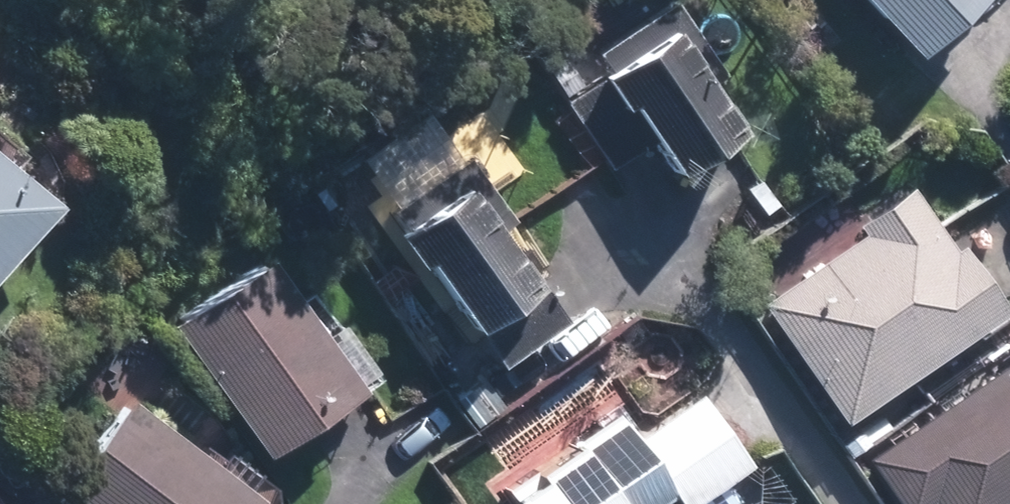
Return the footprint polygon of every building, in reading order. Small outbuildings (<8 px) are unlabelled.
[(680,0),(672,0),(594,52),(606,70),(563,99),(612,173),(657,144),(677,175),(749,128),(714,76),(726,69),(680,0)] [(917,50),(971,0),(871,0),(917,50)] [(61,196),(0,145),(0,269),(61,196)] [(461,164),(395,207),(499,365),(564,322),(461,164)] [(876,229),(765,308),(845,420),(1001,308),(912,185),(867,217),(876,229)] [(290,240),(176,318),(264,447),(378,368),(290,240)] [(870,455),(904,503),(927,503),(929,502),(930,503),(1009,503),(1009,357),(870,455)] [(504,483),(518,503),(657,503),(675,492),(683,503),(686,503),(750,461),(702,389),(636,433),(618,406),(504,483)] [(70,498),(78,503),(249,503),(259,490),(136,404),(70,498)]
